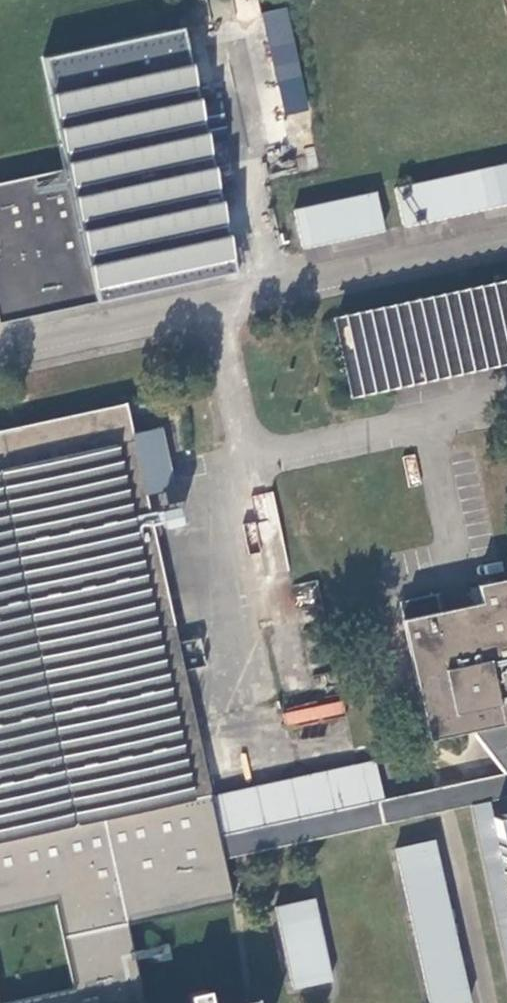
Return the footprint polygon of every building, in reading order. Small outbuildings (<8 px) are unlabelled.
[(264,11),(281,115),(306,111),(289,7),(264,11)] [(42,57),(66,168),(64,169),(66,176),(0,190),(0,323),(234,272),(181,27),(42,57)] [(393,188),(402,226),(506,203),(506,163),(393,188)] [(374,193),(293,211),(301,248),(382,230),(374,193)] [(335,307),(357,404),(506,371),(506,269),(335,307)] [(130,923),(236,901),(224,846),(145,496),(172,490),(161,430),(133,435),(126,405),(0,433),(0,911),(57,899),(75,985),(0,1001),(0,1002),(147,1002),(130,923)] [(479,584),(482,601),(403,618),(430,743),(475,733),(506,770),(506,579),(479,584)] [(219,794),(228,835),(387,802),(378,759),(219,794)] [(493,820),(506,883),(506,816),(493,820)] [(436,842),(398,851),(433,1002),(473,1002),(436,842)] [(295,989),(334,980),(316,899),(278,907),(295,989)]
